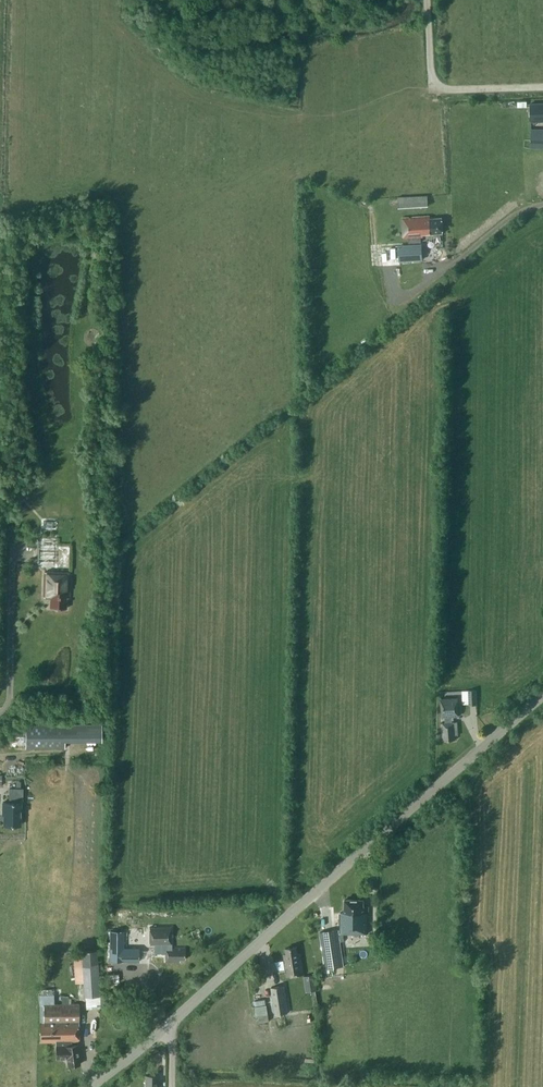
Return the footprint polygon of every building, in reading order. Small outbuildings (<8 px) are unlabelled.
[(531,122),(542,122),(542,103),(531,104),(531,122)] [(530,148),(542,149),(542,135),(530,135),(530,148)] [(398,196),(398,208),(428,206),(428,195),(398,196)] [(402,218),(403,238),(409,237),(409,243),(421,242),(420,236),(423,236),(423,235),(443,233),(441,218),(429,219),(429,216),(402,218)] [(399,249),(400,263),(422,261),(421,247),(399,249)] [(24,498),(30,488),(24,485),(18,495),(24,498)] [(51,608),(66,608),(66,598),(69,598),(70,572),(45,572),(44,597),(51,597),(51,608)] [(477,704),(476,689),(467,690),(468,705),(477,704)] [(441,699),(442,716),(445,716),(445,722),(441,723),(441,732),(443,732),(443,740),(455,739),(455,735),(458,735),(457,721),(452,722),(452,716),(459,716),(458,698),(441,699)] [(26,725),(26,747),(65,747),(65,725),(26,725)] [(5,825),(20,825),(20,802),(23,802),(23,788),(9,788),(9,802),(3,802),(3,810),(5,810),(5,825)] [(363,899),(345,899),(345,912),(340,911),(340,929),(338,929),(320,932),(325,968),(344,966),(339,933),(368,933),(368,912),(368,906),(363,906),(363,899)] [(172,944),(171,926),(150,927),(150,944),(162,944),(162,953),(165,953),(165,961),(179,961),(179,959),(185,959),(185,947),(172,947),(172,944)] [(140,961),(140,948),(125,948),(125,930),(112,930),(111,961),(140,961)] [(304,974),(302,966),(301,953),(298,954),(297,946),(286,948),(286,953),(284,954),(287,976),(304,974)] [(82,959),(84,996),(100,995),(97,951),(83,951),(83,959),(82,959)] [(305,982),(306,991),(317,990),(315,980),(305,982)] [(271,987),(275,1014),(288,1012),(285,985),(271,987)] [(80,1041),(79,1003),(42,1004),(40,1041),(56,1041),(57,1058),(67,1058),(68,1065),(80,1064),(78,1044),(72,1045),(72,1041),(80,1041)] [(145,1086),(157,1086),(157,1075),(146,1075),(145,1086)]
